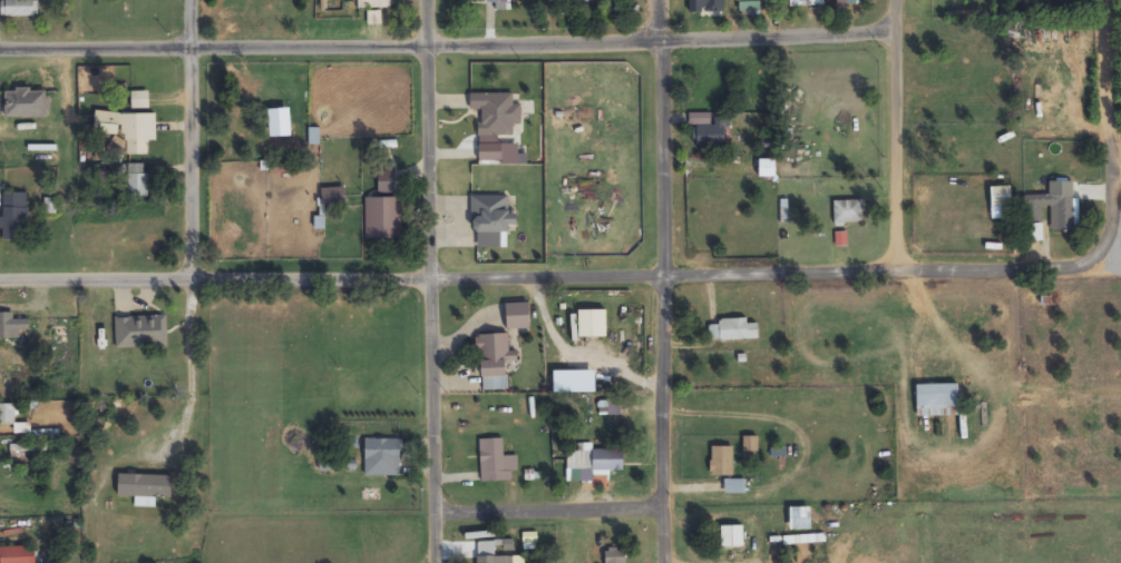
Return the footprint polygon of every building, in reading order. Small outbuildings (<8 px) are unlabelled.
[(2,17),(38,17),(38,0),(2,0),(2,17)] [(392,9),(392,0),(358,0),(358,9),(392,9)] [(739,13),(760,13),(760,0),(739,0),(739,13)] [(5,93),(5,118),(50,118),(50,93),(5,93)] [(521,124),(521,106),(512,106),(512,94),(470,94),(470,110),(480,110),(480,136),(512,136),(512,124),(521,124)] [(124,114),(124,156),(147,156),(147,142),(156,142),(156,114),(124,114)] [(694,147),(727,147),(727,117),(715,117),(715,126),(694,126),(694,147)] [(128,199),(147,199),(147,165),(128,165),(128,199)] [(1073,231),(1072,183),(1050,183),(1051,196),(1023,197),(1024,224),(1031,224),(1031,241),(1042,241),(1041,209),(1050,208),(1051,232),(1073,231)] [(26,193),(1,193),(1,241),(25,241),(26,193)] [(514,215),(508,215),(508,196),(471,196),(471,233),(514,233),(514,215)] [(400,197),(365,197),(365,239),(400,239),(400,197)] [(834,201),(834,225),(864,225),(864,201),(834,201)] [(528,303),(506,303),(506,328),(528,328),(528,303)] [(578,338),(607,338),(607,309),(578,309),(578,338)] [(20,331),(29,331),(29,320),(13,320),(13,313),(0,313),(0,339),(20,339),(20,331)] [(115,348),(166,348),(166,316),(115,316),(115,348)] [(708,326),(709,341),(757,339),(757,324),(747,324),(746,318),(719,319),(719,325),(708,326)] [(506,390),(506,361),(518,361),(517,352),(507,352),(507,334),(480,334),(480,390),(506,390)] [(916,384),(916,417),(959,417),(959,384),(916,384)] [(0,404),(0,424),(14,424),(14,404),(0,404)] [(756,452),(756,437),(745,437),(745,452),(756,452)] [(479,439),(481,482),(516,480),(516,457),(504,457),(503,438),(479,439)] [(365,476),(401,476),(401,439),(365,439),(365,476)] [(623,471),(624,450),(591,449),(591,445),(568,445),(567,470),(623,471)] [(733,447),(710,447),(710,476),(733,476),(733,447)] [(172,476),(118,474),(118,496),(171,498),(172,476)] [(724,494),(745,494),(745,480),(724,480),(724,494)] [(743,526),(721,526),(721,549),(743,549),(743,526)] [(535,532),(523,532),(523,550),(535,550),(535,532)] [(477,562),(514,562),(514,556),(494,556),(494,541),(477,541),(477,562)] [(34,546),(0,547),(0,562),(34,562),(34,546)] [(625,549),(606,549),(606,562),(625,562),(625,549)]
